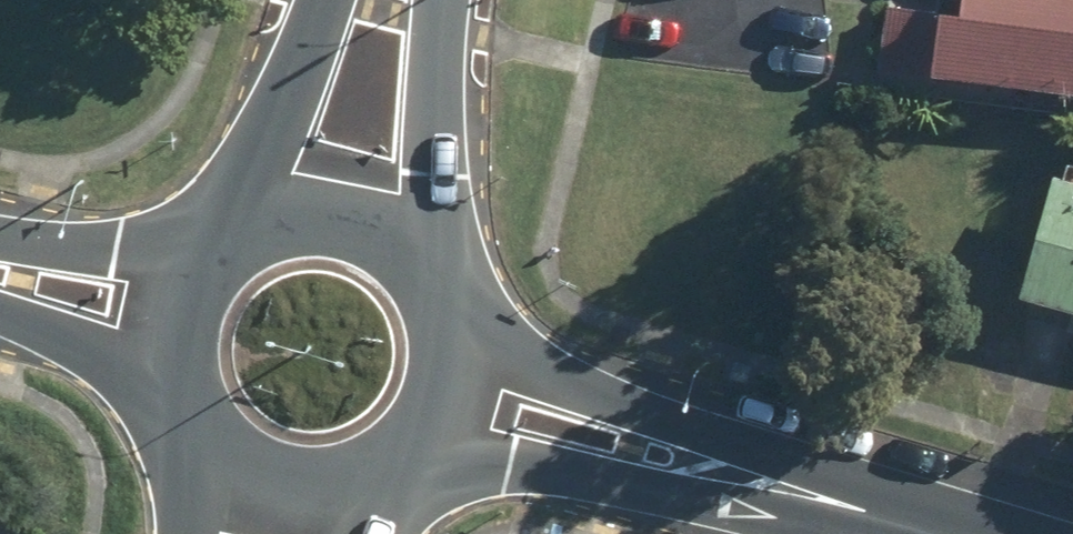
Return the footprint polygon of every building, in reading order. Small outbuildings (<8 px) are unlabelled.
[(939,52),(1072,68),(1072,0),(945,0),(939,52)] [(1039,196),(1012,309),(1072,323),(1072,204),(1039,196)]
